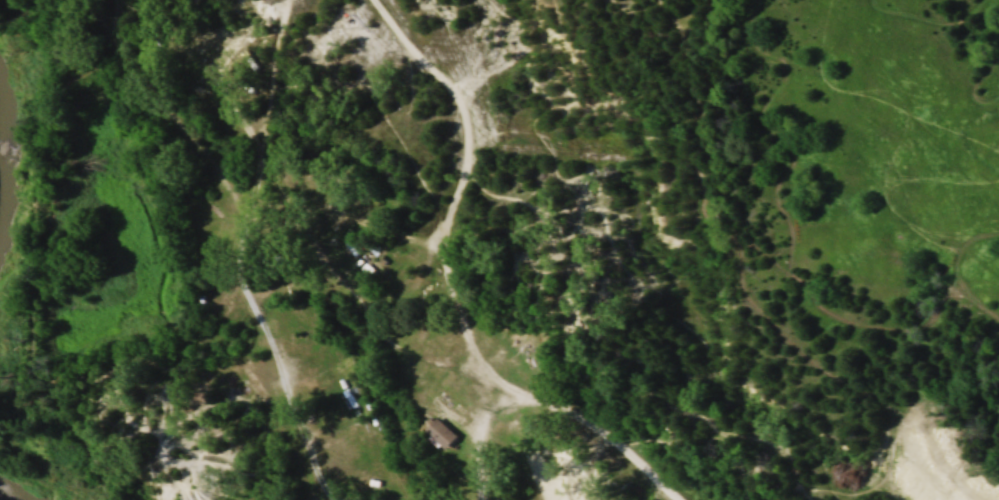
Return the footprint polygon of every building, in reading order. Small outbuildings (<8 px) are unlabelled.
[(451,449),(461,439),(436,414),(426,425),(451,449)]
